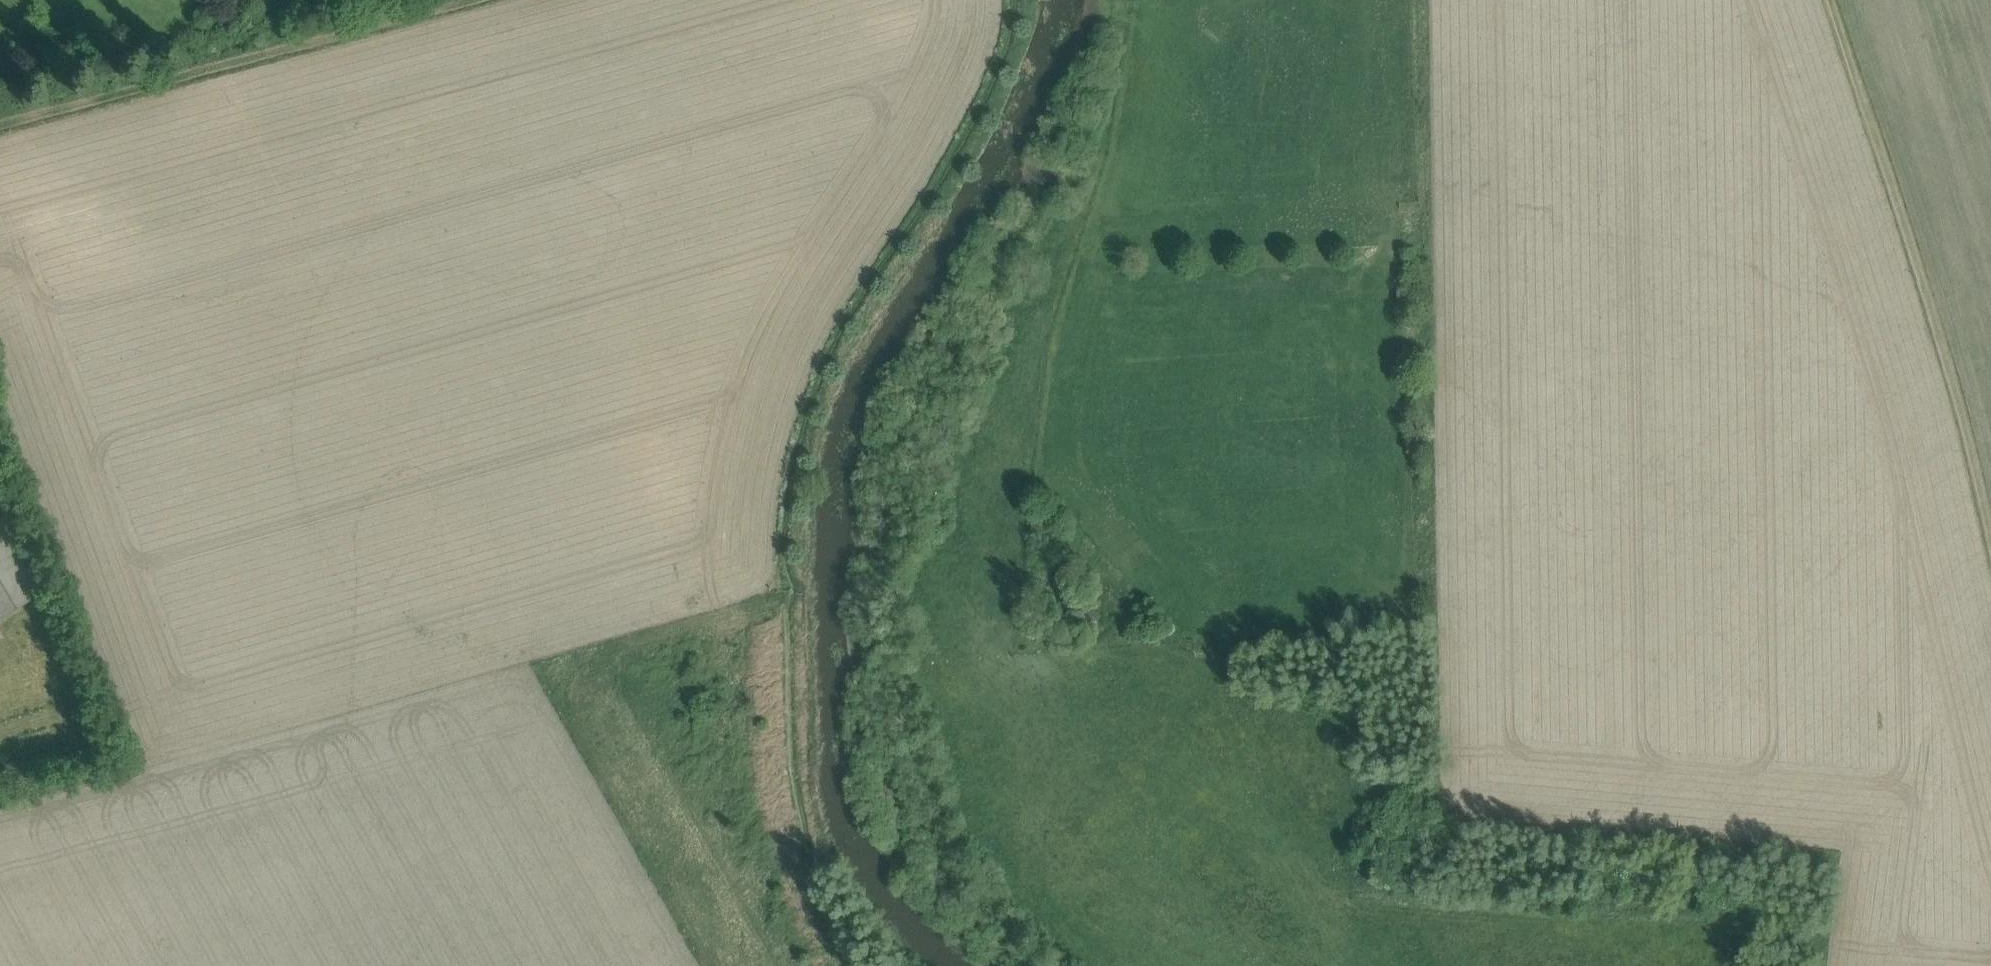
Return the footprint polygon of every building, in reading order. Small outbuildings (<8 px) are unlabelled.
[(45,591),(0,514),(0,617),(45,591)]
